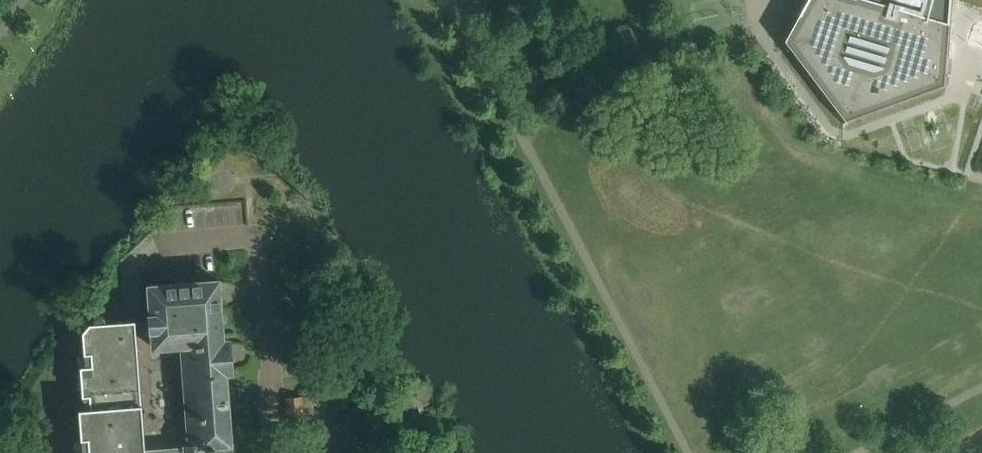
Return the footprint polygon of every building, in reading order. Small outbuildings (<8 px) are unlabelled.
[(784,44),(843,117),(943,83),(949,0),(808,0),(784,44)] [(229,444),(224,373),(230,372),(227,340),(222,340),(217,280),(147,285),(149,314),(147,314),(149,330),(150,330),(152,347),(180,345),(188,445),(184,446),(184,452),(230,452),(229,444)] [(134,319),(105,321),(104,320),(104,319),(103,318),(102,317),(101,317),(101,316),(100,316),(99,316),(98,316),(97,316),(96,317),(95,317),(95,318),(94,318),(94,319),(93,319),(93,320),(93,321),(93,322),(89,323),(82,331),(84,365),(75,366),(80,437),(87,436),(88,449),(76,450),(76,452),(144,452),(134,319)] [(312,418),(310,396),(284,398),(286,421),(312,418)]
